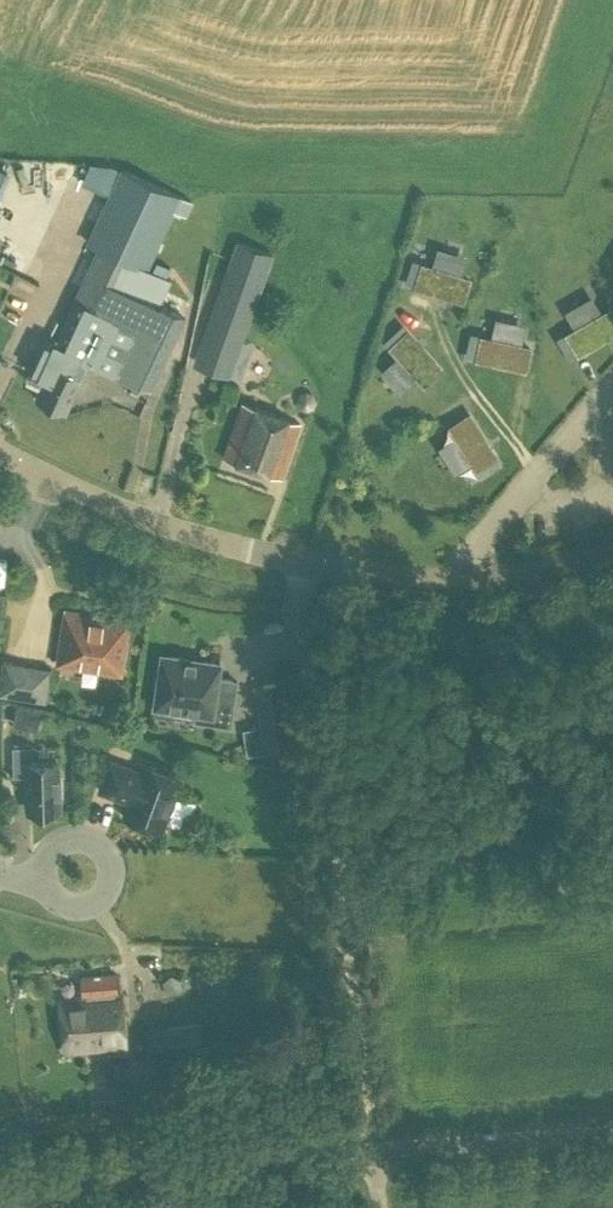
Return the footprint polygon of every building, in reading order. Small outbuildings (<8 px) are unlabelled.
[(185,216),(193,200),(121,167),(85,244),(98,251),(56,344),(47,340),(32,374),(45,380),(37,399),(39,400),(40,404),(47,408),(52,406),(66,413),(90,361),(153,390),(186,319),(159,306),(172,278),(150,268),(147,273),(146,273),(174,211),(185,216)] [(17,258),(19,278),(47,276),(45,256),(17,258)] [(463,305),(471,278),(412,260),(404,286),(463,305)] [(612,336),(612,311),(611,307),(602,312),(596,303),(569,319),(574,328),(557,338),(570,361),(612,336)] [(229,322),(212,316),(207,329),(224,336),(220,348),(225,350),(235,345),(237,340),(242,342),(244,335),(227,329),(229,322)] [(470,332),(465,359),(527,373),(533,346),(523,344),(525,334),(493,327),(491,337),(470,332)] [(388,348),(397,357),(387,366),(408,388),(417,380),(418,381),(424,387),(443,370),(407,331),(388,348)] [(281,479),(281,476),(295,441),(301,424),(243,404),(224,459),(281,479)] [(454,437),(445,443),(462,470),(471,464),(481,480),(504,465),(471,412),(447,426),(454,437)] [(123,668),(131,622),(97,617),(98,614),(64,609),(56,657),(123,668)] [(218,680),(220,665),(163,656),(160,671),(157,670),(154,687),(158,687),(155,707),(228,719),(233,682),(218,680)] [(46,701),(51,668),(35,666),(30,699),(46,701)] [(267,752),(293,748),(283,684),(256,688),(267,752)] [(30,746),(12,747),(13,776),(25,776),(26,811),(60,810),(60,796),(64,796),(63,774),(59,774),(59,762),(30,763),(30,746)] [(138,771),(108,759),(96,791),(114,798),(115,795),(128,800),(121,816),(162,832),(183,777),(142,762),(138,771)] [(118,994),(116,973),(80,976),(83,999),(59,1002),(65,1053),(127,1046),(121,994),(118,994)] [(171,974),(162,982),(167,993),(179,992),(182,981),(171,974)] [(147,1054),(200,1050),(198,1025),(145,1029),(147,1054)]
